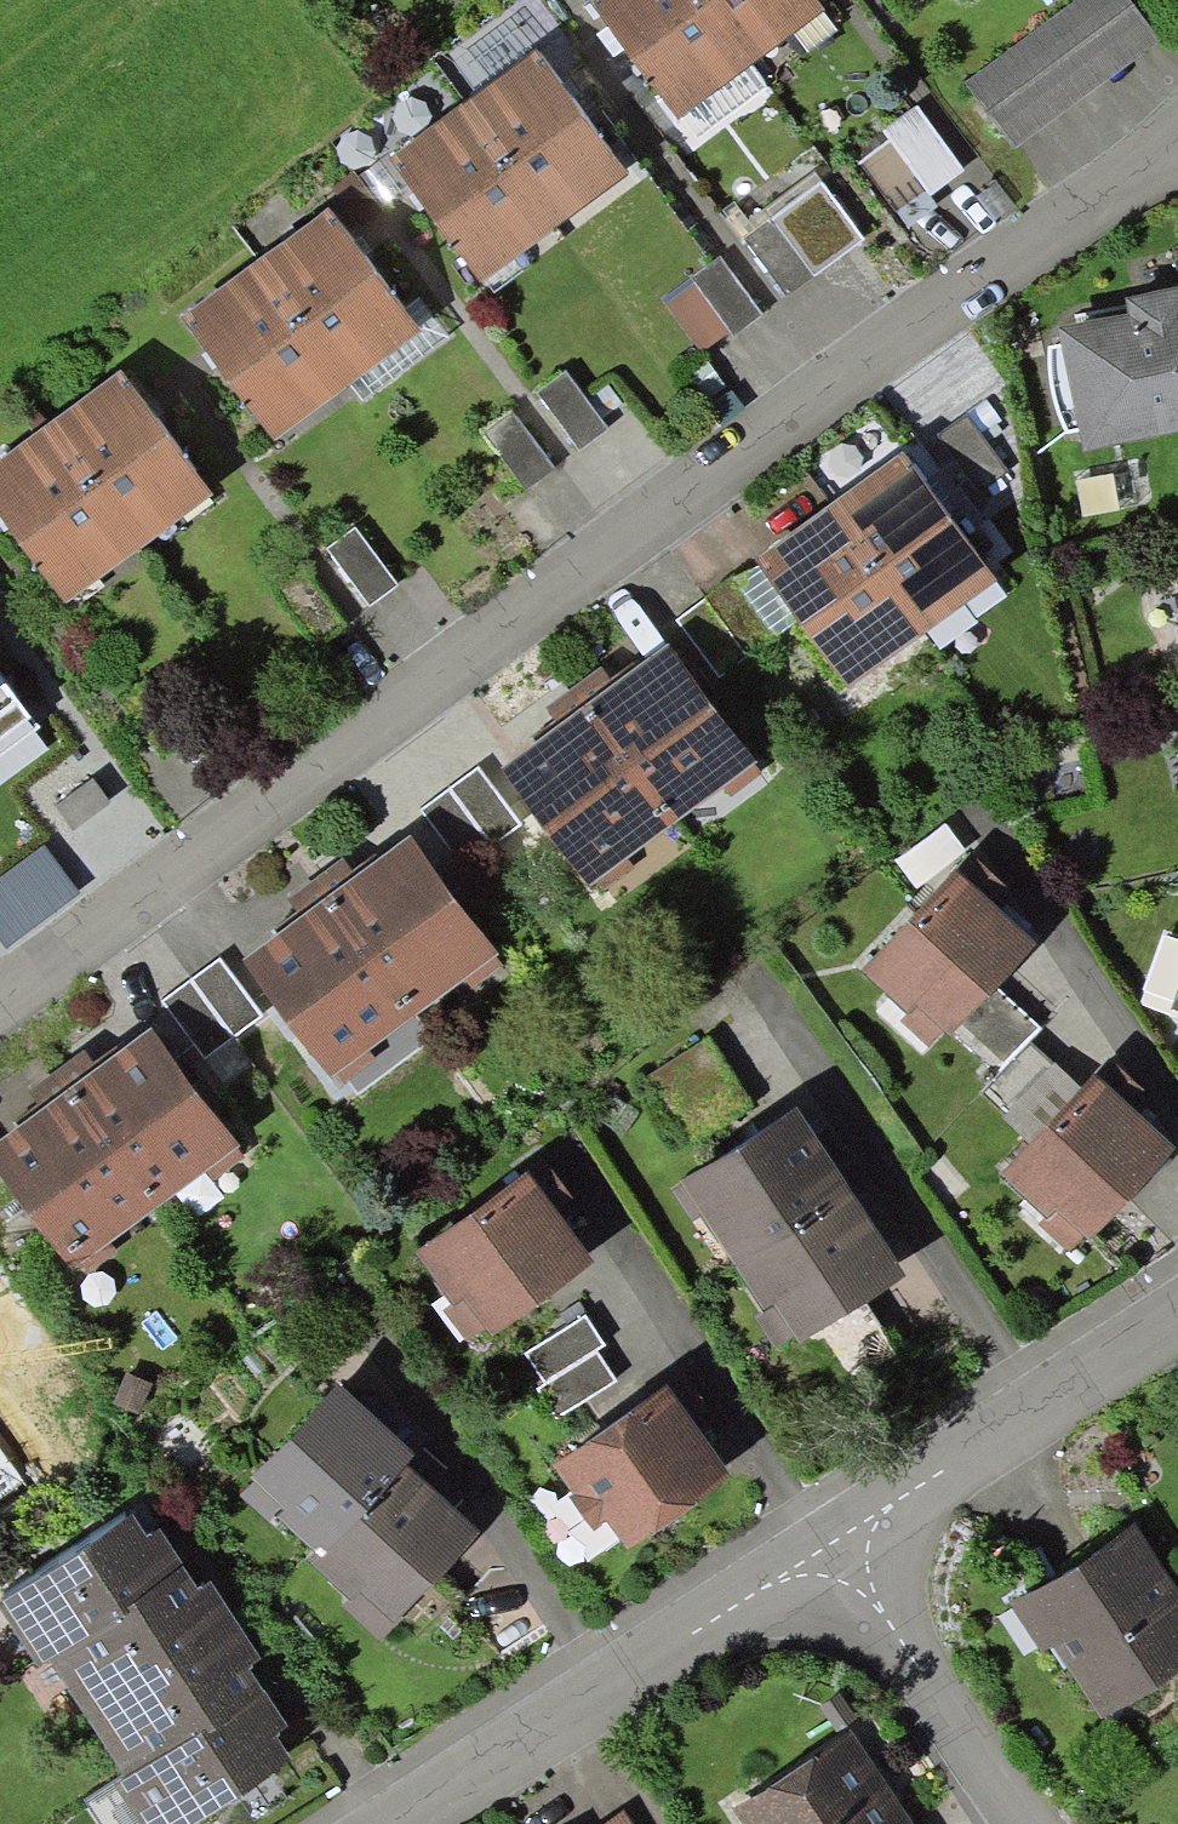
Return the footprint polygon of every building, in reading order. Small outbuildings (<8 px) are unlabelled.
[(811,0),(586,0),(581,4),(670,124),(821,14),(811,0)] [(1129,0),(1079,0),(963,82),(1010,147),(1159,42),(1129,0)] [(608,177),(523,62),(379,168),(463,283),(608,177)] [(964,170),(918,107),(884,132),(892,141),(929,194),(964,170)] [(929,194),(892,141),(859,164),(896,217),(929,194)] [(821,185),(745,238),(787,297),(863,243),(821,185)] [(412,326),(333,216),(184,322),(263,433),(412,326)] [(719,257),(661,301),(704,356),(762,312),(719,257)] [(1054,323),(1078,448),(1177,429),(1177,300),(1054,323)] [(564,367),(533,391),(578,450),(609,426),(564,367)] [(121,377),(0,460),(0,525),(55,605),(207,501),(121,377)] [(510,411),(481,434),(523,490),(553,467),(510,411)] [(991,572),(906,454),(751,564),(836,682),(991,572)] [(359,528),(328,548),(366,604),(396,583),(359,528)] [(302,568),(271,591),(314,647),(345,624),(302,568)] [(734,576),(676,617),(720,678),(778,636),(734,576)] [(752,776),(662,651),(495,770),(585,895),(752,776)] [(0,661),(0,734),(35,708),(0,661)] [(478,766),(422,809),(465,865),(521,822),(478,766)] [(94,776),(54,806),(85,847),(125,817),(94,776)] [(407,839),(234,960),(331,1100),(505,979),(407,839)] [(1027,944),(946,879),(861,986),(942,1051),(1027,944)] [(218,958),(162,999),(206,1059),(262,1018),(218,958)] [(0,1128),(0,1174),(69,1271),(237,1153),(147,1025),(0,1128)] [(1172,1149),(1088,1085),(1006,1192),(1090,1256),(1172,1149)] [(906,1275),(796,1107),(670,1189),(693,1223),(702,1217),(763,1311),(755,1316),(781,1356),(906,1275)] [(586,1255),(526,1170),(410,1251),(470,1337),(586,1255)] [(537,1386),(557,1418),(619,1380),(599,1348),(606,1344),(586,1313),(525,1351),(544,1382),(537,1386)] [(734,1478),(666,1376),(549,1455),(618,1557),(734,1478)] [(414,1453),(337,1383),(251,1476),(255,1480),(240,1497),(270,1524),(278,1516),(320,1554),(405,1462),(414,1453)] [(481,1531),(405,1462),(320,1554),(312,1564),(351,1600),(344,1608),(380,1641),(481,1531)] [(133,1517),(0,1602),(0,1617),(29,1663),(41,1652),(169,1574),(133,1517)] [(1128,1532),(1013,1606),(1093,1730),(1177,1675),(1177,1609),(1128,1532)] [(185,1564),(169,1574),(41,1652),(117,1777),(249,1693),(261,1688),(185,1564)] [(249,1693),(117,1777),(100,1782),(126,1823),(189,1823),(291,1760),(249,1693)] [(849,1742),(732,1812),(739,1823),(898,1823),(849,1742)]
